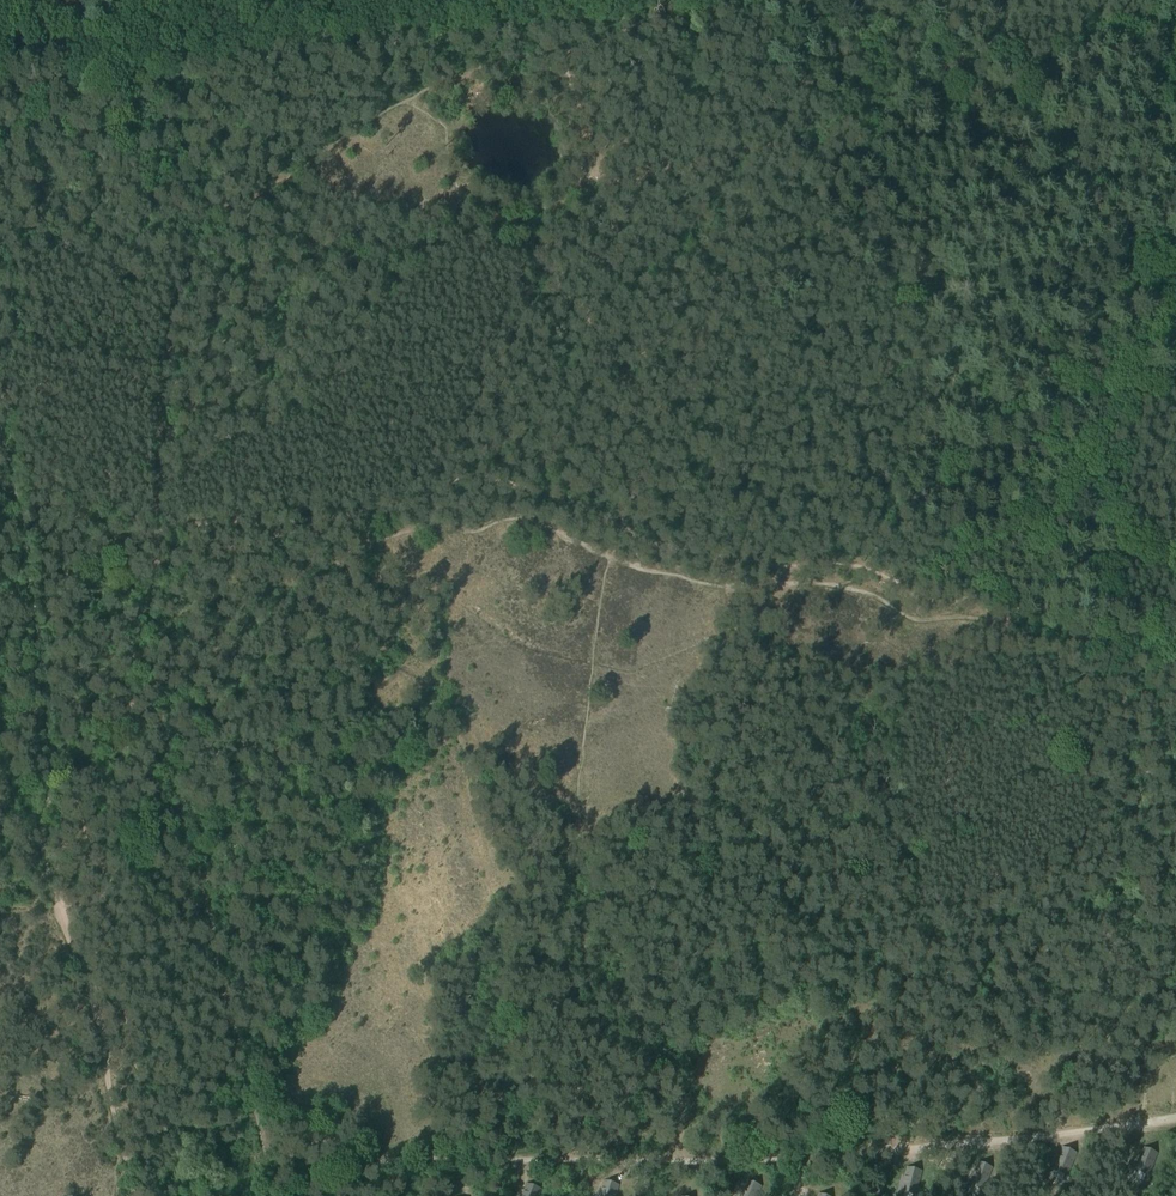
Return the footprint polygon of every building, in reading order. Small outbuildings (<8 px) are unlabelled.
[(1067,1175),(1076,1153),(1063,1148),(1054,1170),(1067,1175)] [(1148,1175),(1157,1153),(1144,1148),(1136,1170),(1148,1175)] [(982,1190),(991,1168),(979,1163),(970,1185),(982,1190)] [(915,1194),(921,1171),(908,1168),(902,1191),(915,1194)] [(762,1186),(748,1180),(741,1195),(757,1195),(762,1186)] [(620,1184),(605,1181),(600,1195),(616,1195),(620,1184)] [(542,1189),(528,1184),(523,1195),(539,1195),(542,1189)]
